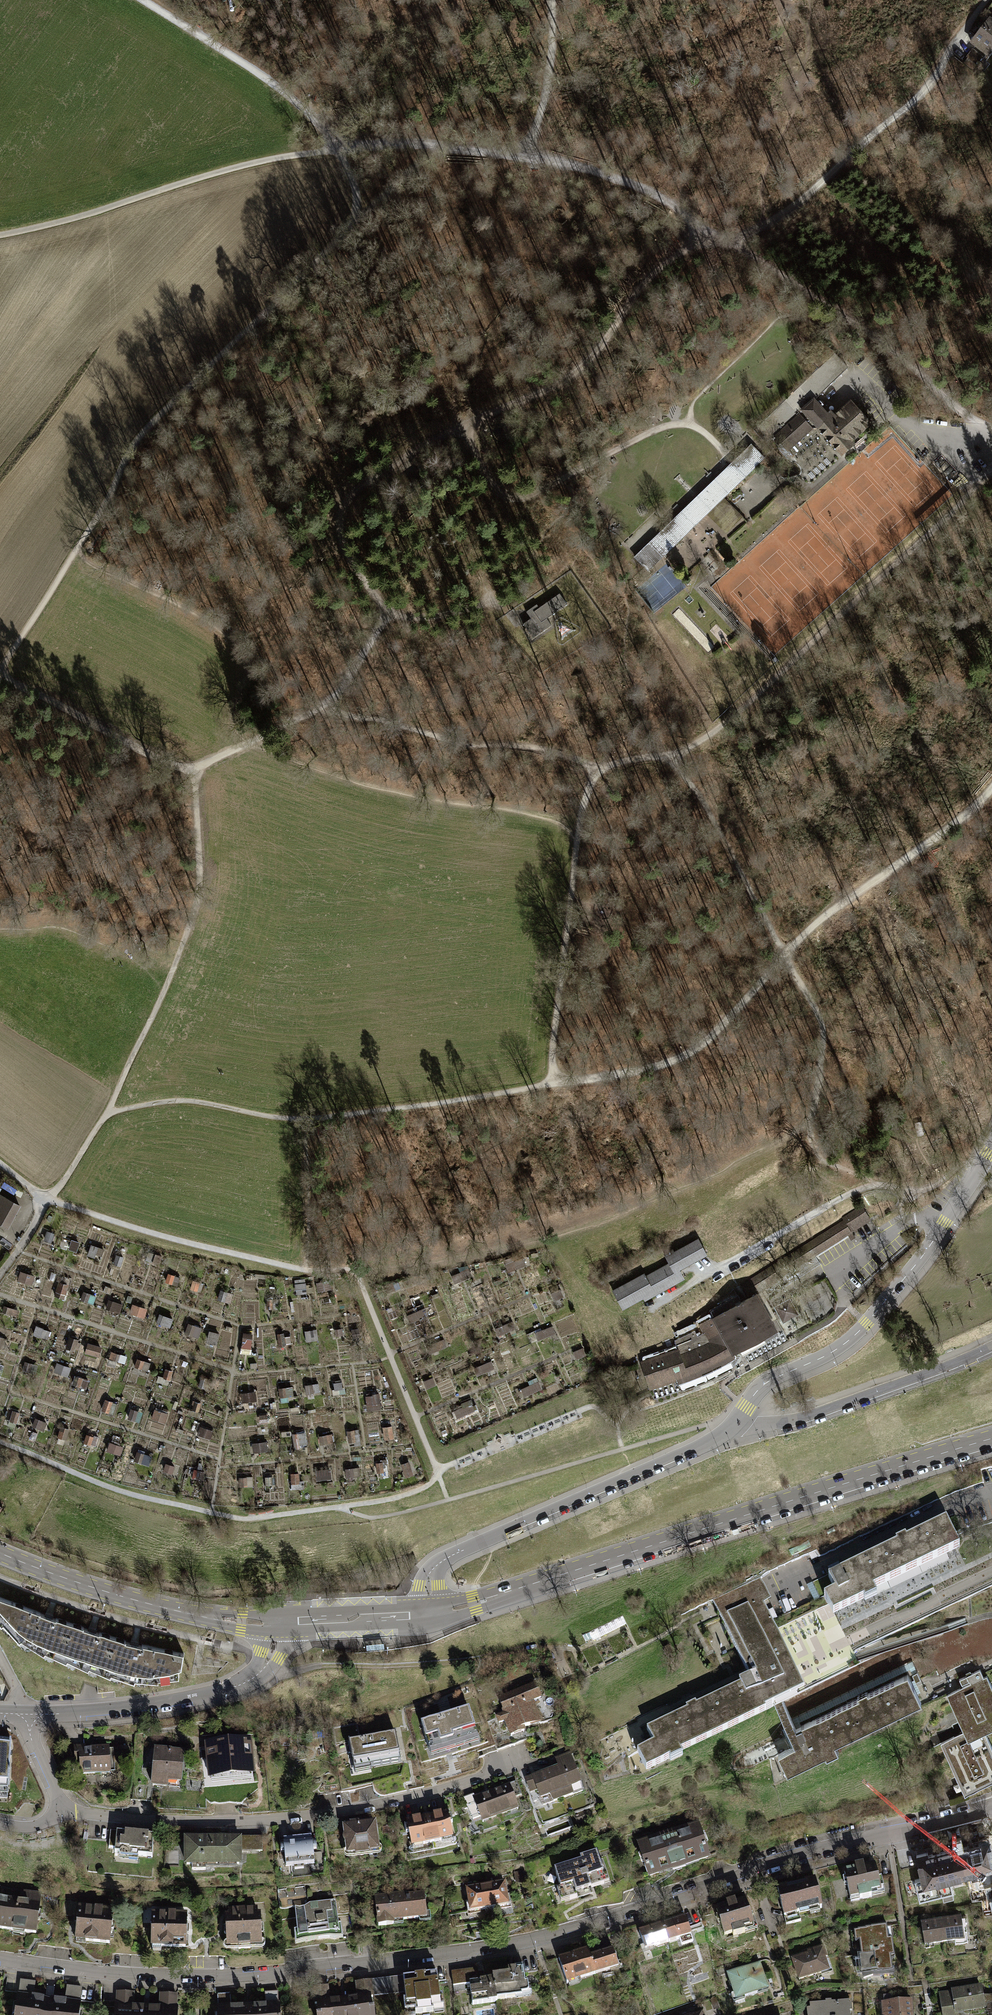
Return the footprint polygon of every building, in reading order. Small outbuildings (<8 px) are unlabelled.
[(989,18),(969,43),(974,47),(987,57),(991,51),(991,50),(991,19),(989,18)] [(990,65),(986,62),(991,54),(991,51),(987,57),(974,47),(966,57),(967,58),(977,65),(985,72),(990,65)] [(977,65),(967,58),(963,63),(973,70),(977,65)] [(835,353),(754,430),(767,445),(775,438),(788,453),(814,430),(818,431),(842,457),(856,445),(854,443),(871,427),(870,426),(873,423),(862,410),(851,400),(836,415),(819,397),(849,367),(835,353)] [(751,444),(634,558),(647,572),(707,515),(724,498),(766,459),(751,444)] [(743,518),(724,498),(707,515),(726,535),(743,518)] [(536,615),(531,618),(524,624),(534,638),(552,625),(547,618),(567,604),(560,593),(539,608),(534,612),(536,615)] [(7,1228),(20,1204),(0,1194),(0,1224),(7,1228)] [(644,1273),(612,1290),(622,1309),(643,1298),(644,1300),(685,1279),(680,1269),(708,1255),(698,1237),(674,1250),(673,1247),(663,1252),(668,1263),(645,1275),(644,1273)] [(92,1245),(89,1256),(103,1259),(105,1248),(92,1245)] [(514,1260),(515,1268),(527,1266),(525,1258),(514,1260)] [(19,1280),(32,1285),(35,1276),(22,1271),(19,1280)] [(778,1329),(757,1291),(748,1296),(699,1325),(703,1333),(698,1336),(695,1331),(674,1341),(677,1348),(640,1361),(649,1389),(677,1380),(679,1384),(735,1359),(736,1356),(734,1353),(778,1329)] [(798,1313),(790,1298),(774,1307),(782,1322),(798,1313)] [(121,1313),(123,1304),(110,1300),(107,1309),(121,1313)] [(133,1304),(130,1315),(146,1319),(149,1308),(133,1304)] [(171,1328),(174,1319),(161,1314),(158,1323),(171,1328)] [(200,1337),(203,1328),(190,1324),(187,1333),(200,1337)] [(553,1325),(536,1332),(540,1341),(557,1333),(553,1325)] [(35,1335),(48,1339),(51,1330),(37,1326),(35,1335)] [(219,1345),(220,1333),(210,1331),(208,1343),(219,1345)] [(245,1333),(244,1347),(253,1348),(253,1333),(245,1333)] [(88,1342),(85,1353),(100,1357),(103,1347),(88,1342)] [(149,1371),(151,1362),(138,1360),(136,1368),(149,1371)] [(56,1372),(69,1376),(72,1368),(59,1363),(56,1372)] [(539,1380),(522,1388),(527,1397),(543,1389),(539,1380)] [(281,1397),(295,1395),(294,1386),(280,1388),(281,1397)] [(369,1395),(369,1410),(381,1410),(381,1395),(369,1395)] [(156,1409),(153,1419),(166,1424),(170,1414),(156,1409)] [(308,1432),(295,1432),(294,1450),(307,1450),(308,1432)] [(333,1433),(319,1436),(321,1445),(335,1441),(333,1433)] [(122,1455),(124,1447),(111,1443),(108,1451),(122,1455)] [(136,1462),(150,1465),(153,1456),(138,1452),(136,1462)] [(389,1460),(378,1460),(377,1474),(388,1474),(389,1460)] [(407,1477),(413,1475),(408,1462),(403,1464),(407,1477)] [(317,1471),(318,1481),(334,1479),(333,1469),(317,1471)] [(833,1590),(770,1620),(773,1627),(774,1629),(780,1626),(780,1624),(787,1621),(788,1622),(794,1619),(793,1618),(800,1614),(801,1616),(810,1612),(809,1610),(814,1608),(815,1609),(821,1606),(820,1605),(825,1603),(831,1615),(862,1600),(859,1595),(957,1548),(944,1520),(826,1577),(833,1590)] [(651,1744),(635,1751),(644,1770),(668,1759),(665,1754),(764,1707),(763,1705),(771,1701),(779,1697),(802,1686),(774,1629),(773,1627),(770,1620),(751,1580),(710,1599),(748,1677),(737,1682),(739,1685),(645,1730),(651,1744)] [(1,1623),(17,1641),(19,1639),(42,1654),(43,1651),(54,1657),(57,1648),(60,1649),(64,1638),(66,1639),(68,1634),(64,1633),(68,1622),(53,1617),(53,1618),(38,1612),(0,1598),(0,1624),(1,1623)] [(81,1626),(68,1622),(64,1633),(68,1634),(66,1639),(64,1638),(60,1649),(57,1648),(54,1657),(64,1661),(65,1659),(86,1669),(87,1666),(98,1671),(101,1662),(103,1663),(107,1652),(110,1653),(111,1648),(108,1647),(111,1636),(97,1631),(97,1632),(81,1627),(81,1626)] [(124,1640),(111,1636),(108,1647),(111,1648),(110,1653),(107,1652),(103,1663),(101,1662),(98,1671),(108,1675),(109,1673),(132,1681),(133,1679),(156,1681),(156,1678),(176,1677),(176,1668),(179,1668),(181,1653),(140,1643),(139,1645),(124,1641),(124,1640)] [(963,1732),(965,1738),(982,1730),(991,1725),(991,1692),(984,1675),(981,1677),(977,1669),(957,1679),(959,1685),(967,1681),(968,1683),(944,1694),(963,1732)] [(794,1727),(779,1697),(771,1701),(792,1745),(776,1753),(785,1772),(823,1753),(821,1748),(919,1702),(905,1674),(794,1727)] [(938,1697),(932,1683),(916,1690),(922,1704),(938,1697)] [(534,1685),(498,1698),(505,1715),(496,1718),(497,1722),(504,1720),(510,1736),(522,1732),(521,1728),(539,1721),(534,1708),(531,1709),(528,1701),(539,1698),(534,1685)] [(468,1711),(421,1726),(430,1754),(477,1739),(468,1711)] [(982,1730),(965,1738),(963,1732),(952,1738),(951,1736),(938,1742),(962,1792),(991,1778),(991,1752),(982,1730)] [(393,1733),(346,1742),(351,1766),(366,1763),(367,1768),(398,1762),(393,1733)] [(0,1739),(0,1798),(7,1798),(11,1740),(0,1739)] [(224,1743),(207,1745),(210,1778),(252,1773),(248,1741),(231,1743),(231,1740),(224,1741),(224,1743)] [(84,1746),(75,1747),(75,1762),(80,1762),(80,1773),(109,1772),(108,1748),(84,1749),(84,1746)] [(170,1751),(155,1750),(152,1785),(166,1786),(167,1781),(179,1782),(182,1753),(169,1752),(170,1751)] [(555,1758),(558,1767),(572,1762),(569,1753),(555,1758)] [(558,1767),(551,1769),(561,1797),(582,1790),(572,1762),(558,1767)] [(543,1804),(561,1797),(551,1769),(533,1776),(538,1790),(530,1793),(529,1793),(533,1802),(541,1799),(543,1804)] [(525,1779),(530,1793),(538,1790),(533,1776),(525,1779)] [(516,1782),(509,1785),(514,1798),(521,1796),(516,1782)] [(516,1804),(514,1798),(509,1785),(500,1788),(501,1789),(491,1793),(499,1814),(509,1810),(508,1807),(516,1804)] [(473,1798),(475,1804),(481,1817),(488,1815),(489,1818),(499,1814),(491,1793),(483,1796),(483,1795),(473,1798)] [(473,1820),(481,1817),(475,1804),(468,1807),(473,1820)] [(445,1813),(406,1821),(407,1824),(404,1825),(406,1833),(409,1832),(412,1846),(452,1838),(449,1823),(451,1822),(450,1815),(446,1816),(445,1813)] [(350,1826),(344,1827),(345,1835),(344,1837),(344,1841),(346,1843),(347,1853),(355,1852),(355,1855),(367,1853),(367,1851),(378,1850),(374,1823),(358,1825),(358,1823),(350,1824),(350,1826)] [(697,1824),(637,1844),(647,1875),(649,1874),(650,1877),(658,1875),(658,1872),(698,1859),(699,1861),(707,1858),(706,1856),(707,1856),(697,1824)] [(153,1834),(116,1831),(115,1848),(114,1852),(151,1856),(153,1834)] [(239,1863),(239,1851),(239,1837),(239,1835),(228,1835),(228,1839),(196,1839),(196,1836),(186,1836),(186,1863),(239,1863)] [(262,1837),(239,1837),(239,1851),(262,1851),(262,1837)] [(288,1844),(279,1845),(280,1852),(284,1852),(285,1865),(314,1863),(312,1849),(316,1849),(315,1841),(306,1842),(306,1838),(298,1838),(299,1842),(296,1843),(295,1839),(288,1839),(288,1844)] [(952,1850),(959,1881),(991,1873),(991,1852),(989,1841),(952,1850)] [(922,1890),(959,1881),(952,1850),(914,1859),(922,1890)] [(554,1868),(560,1888),(556,1889),(559,1902),(591,1892),(590,1888),(610,1883),(603,1860),(600,1861),(596,1851),(579,1856),(581,1860),(554,1868)] [(875,1869),(844,1876),(849,1902),(881,1895),(875,1869)] [(503,1881),(484,1885),(488,1908),(507,1904),(503,1881)] [(815,1882),(778,1891),(784,1920),(822,1911),(815,1882)] [(469,1911),(488,1908),(484,1885),(465,1888),(469,1911)] [(14,1930),(14,1928),(24,1929),(24,1931),(35,1933),(40,1895),(24,1893),(23,1902),(0,1899),(0,1928),(14,1930)] [(386,1896),(374,1897),(378,1927),(393,1926),(393,1921),(426,1917),(423,1894),(406,1896),(406,1893),(392,1895),(392,1898),(386,1899),(386,1896)] [(727,1906),(716,1909),(724,1934),(731,1932),(732,1935),(744,1931),(743,1928),(755,1924),(751,1912),(748,1913),(745,1900),(735,1903),(734,1901),(726,1903),(727,1906)] [(335,1903),(294,1907),(297,1939),(338,1935),(335,1903)] [(91,1909),(79,1908),(75,1938),(77,1939),(76,1945),(85,1946),(85,1940),(109,1943),(113,1912),(102,1910),(102,1909),(91,1908),(91,1909)] [(255,1910),(229,1910),(229,1916),(226,1916),(227,1944),(238,1944),(238,1948),(249,1948),(249,1944),(260,1943),(259,1915),(255,1915),(255,1910)] [(164,1914),(152,1914),(151,1945),(185,1946),(185,1935),(188,1934),(188,1928),(185,1926),(185,1914),(175,1914),(175,1913),(164,1913),(164,1914)] [(685,1917),(662,1924),(668,1942),(679,1938),(681,1945),(693,1941),(685,1917)] [(962,1923),(941,1926),(944,1947),(965,1944),(962,1923)] [(645,1949),(668,1942),(662,1924),(639,1931),(645,1949)] [(923,1950),(944,1947),(941,1926),(920,1928),(923,1950)] [(855,1952),(857,1965),(890,1961),(894,1961),(892,1941),(888,1941),(887,1929),(851,1933),(853,1952),(855,1952)] [(347,1938),(283,1947),(283,1950),(347,1942),(347,1938)] [(596,1945),(599,1953),(611,1949),(608,1941),(596,1945)] [(567,1982),(595,1974),(589,1956),(587,1949),(559,1958),(567,1982)] [(612,1949),(611,1949),(599,1953),(589,1956),(595,1974),(618,1967),(612,1949)] [(820,1951),(789,1961),(796,1986),(828,1976),(820,1951)] [(892,1977),(890,1961),(857,1965),(859,1981),(892,1977)] [(508,1972),(492,1974),(496,2000),(522,1996),(521,1994),(526,1993),(528,1991),(527,1982),(525,1982),(523,1963),(514,1964),(515,1967),(508,1968),(508,1972)] [(760,1967),(725,1977),(734,2005),(768,1995),(760,1967)] [(453,1986),(470,1984),(469,1978),(478,1977),(477,1974),(476,1968),(451,1971),(453,1986)] [(436,1973),(402,1977),(404,1992),(405,1999),(402,1999),(404,2011),(415,2010),(415,2013),(434,2011),(433,2008),(443,2007),(441,1995),(438,1995),(436,1973)] [(483,1973),(477,1974),(478,1977),(469,1978),(470,1984),(472,2005),(496,2001),(496,2000),(492,1974),(483,1975),(483,1973)] [(390,1993),(404,1992),(402,1977),(388,1978),(390,1993)] [(357,1982),(359,1997),(368,1996),(390,1993),(388,1978),(357,1982)] [(32,1997),(34,1982),(21,1981),(19,1995),(32,1997)] [(66,1986),(64,2001),(79,2003),(81,1988),(66,1986)] [(314,2003),(317,2002),(329,2001),(327,1986),(312,1987),(314,2003)] [(938,1994),(941,2014),(967,2014),(984,2012),(980,1988),(938,1994)] [(264,1992),(265,2005),(277,2004),(277,1991),(264,1992)] [(117,1992),(116,2006),(132,2007),(133,1993),(117,1992)] [(217,1994),(217,2008),(231,2007),(230,1993),(217,1994)] [(160,1994),(160,2008),(175,2009),(176,1994),(160,1994)] [(79,2003),(64,2001),(32,1997),(19,1995),(16,2014),(77,2014),(79,2003)] [(368,1996),(359,1997),(329,2001),(317,2002),(319,2014),(317,2014),(372,2014),(372,2009),(370,2009),(368,1996)] [(810,2004),(810,2014),(847,2014),(846,2001),(810,2004)] [(277,2004),(265,2005),(252,2005),(252,2002),(244,2002),(244,2006),(231,2007),(217,2008),(218,2014),(279,2014),(279,2004),(277,2004)] [(880,2004),(881,2014),(909,2014),(908,2002),(880,2004)] [(175,2009),(160,2008),(132,2007),(116,2006),(115,2006),(115,2014),(176,2014),(177,2009),(175,2009)]
